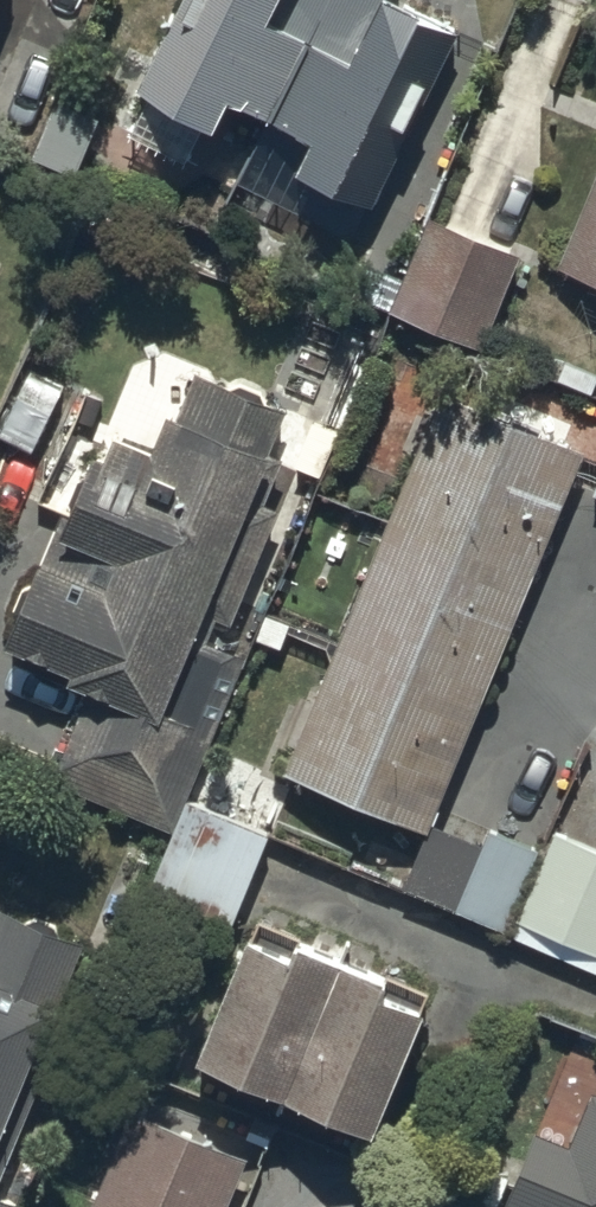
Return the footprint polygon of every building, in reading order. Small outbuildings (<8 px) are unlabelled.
[(131,94),(214,136),(229,108),(312,150),(299,176),(364,209),(453,36),(383,1),(383,0),(179,0),(131,94)] [(558,273),(595,288),(595,180),(558,273)] [(521,257),(427,219),(387,318),(481,355),(521,257)] [(56,785),(177,834),(247,662),(210,647),(222,620),(235,625),(282,511),(275,508),(293,462),(274,454),(294,406),(201,369),(166,456),(126,440),(116,464),(104,459),(79,522),(66,517),(10,655),(80,683),(76,692),(91,698),(56,785)] [(581,460),(438,402),(282,783),(426,842),(581,460)] [(241,930),(277,838),(191,805),(155,897),(241,930)] [(560,836),(517,943),(595,974),(595,850),(560,836)] [(1,1202),(79,1016),(64,1010),(89,950),(0,913),(0,1206),(13,1206),(1,1202)] [(245,946),(195,1070),(370,1141),(421,1017),(378,999),(383,985),(300,951),(294,966),(245,946)] [(593,1095),(571,1148),(535,1133),(504,1206),(595,1206),(595,1097),(593,1095)] [(142,1120),(106,1206),(242,1206),(258,1169),(142,1120)]
